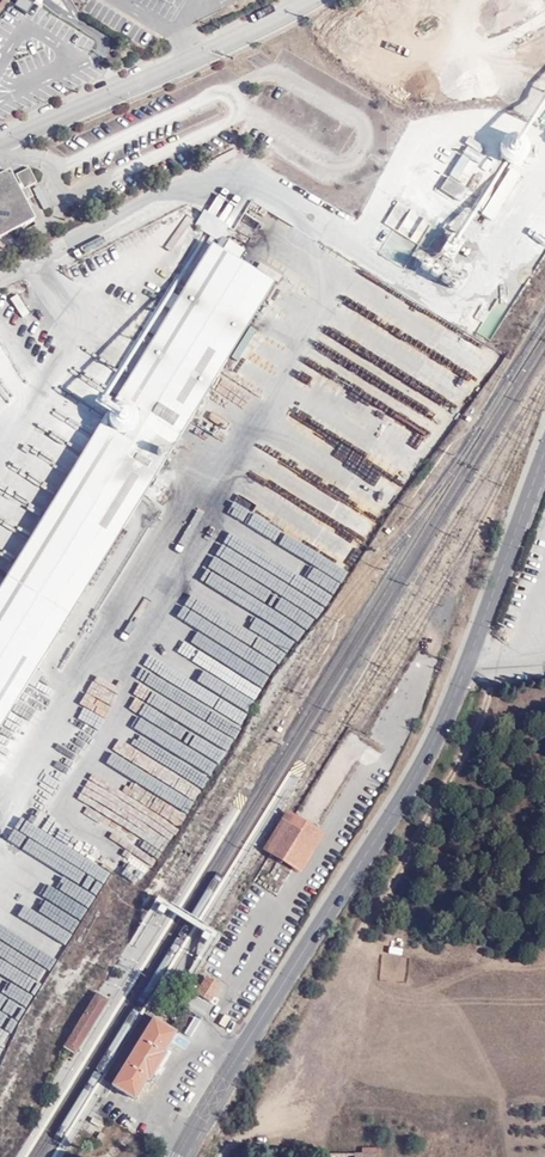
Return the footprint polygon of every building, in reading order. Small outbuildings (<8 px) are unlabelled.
[(21,0),(18,0),(12,9),(25,17),(32,7),(21,0)] [(529,0),(508,11),(515,23),(534,13),(529,0)] [(496,145),(495,154),(498,160),(505,166),(512,165),(518,163),(522,158),(524,152),(523,144),(518,139),(509,137),(503,139),(496,145)] [(10,174),(17,188),(20,186),(28,182),(21,169),(10,174)] [(0,173),(0,236),(27,221),(17,203),(11,191),(1,173),(0,173)] [(445,179),(437,190),(457,204),(465,192),(445,179)] [(485,184),(470,205),(479,212),(493,191),(485,184)] [(17,188),(11,191),(17,203),(26,198),(20,186),(17,188)] [(225,229),(199,213),(191,226),(216,243),(225,229)] [(448,236),(435,256),(447,264),(460,244),(448,236)] [(208,246),(88,438),(0,582),(0,728),(139,498),(206,387),(271,285),(208,246)] [(426,273),(426,272),(429,270),(430,268),(430,265),(427,261),(422,261),(419,262),(416,264),(416,269),(419,273),(423,273),(426,273)] [(429,270),(426,272),(428,279),(431,281),(435,281),(437,281),(441,274),(439,271),(437,268),(435,267),(432,267),(430,268),(429,270)] [(441,274),(437,281),(439,285),(442,287),(447,287),(450,285),(451,281),(451,277),(449,275),(444,273),(441,274)] [(20,294),(10,300),(36,343),(45,337),(20,294)] [(223,595),(296,643),(320,607),(323,609),(347,573),(303,543),(294,557),(268,539),(261,550),(273,558),(265,569),(306,596),(296,611),(230,567),(222,579),(230,584),(223,595)] [(263,850),(272,856),(297,817),(288,812),(263,850)] [(272,856),(294,870),(319,831),(297,817),(272,856)] [(319,831),(294,870),(303,876),(328,837),(319,831)] [(103,883),(108,873),(92,864),(86,875),(103,883)] [(168,906),(162,903),(158,910),(164,913),(168,906)] [(212,933),(205,929),(201,937),(207,940),(212,933)] [(202,977),(192,993),(205,1003),(216,986),(202,977)] [(101,993),(89,1011),(101,1019),(113,1000),(101,993)] [(89,1011),(78,1028),(90,1036),(101,1019),(89,1011)] [(109,1080),(119,1087),(162,1018),(152,1012),(109,1080)] [(231,1018),(224,1014),(218,1024),(225,1028),(231,1018)] [(194,1017),(184,1033),(190,1036),(200,1020),(194,1017)] [(162,1018),(119,1087),(143,1101),(156,1081),(158,1082),(166,1068),(174,1055),(172,1054),(186,1031),(162,1018)] [(78,1028),(67,1046),(72,1049),(79,1053),(90,1036),(78,1028)] [(330,1156),(379,1156),(378,1150),(364,1149),(364,1156),(330,1156)]
